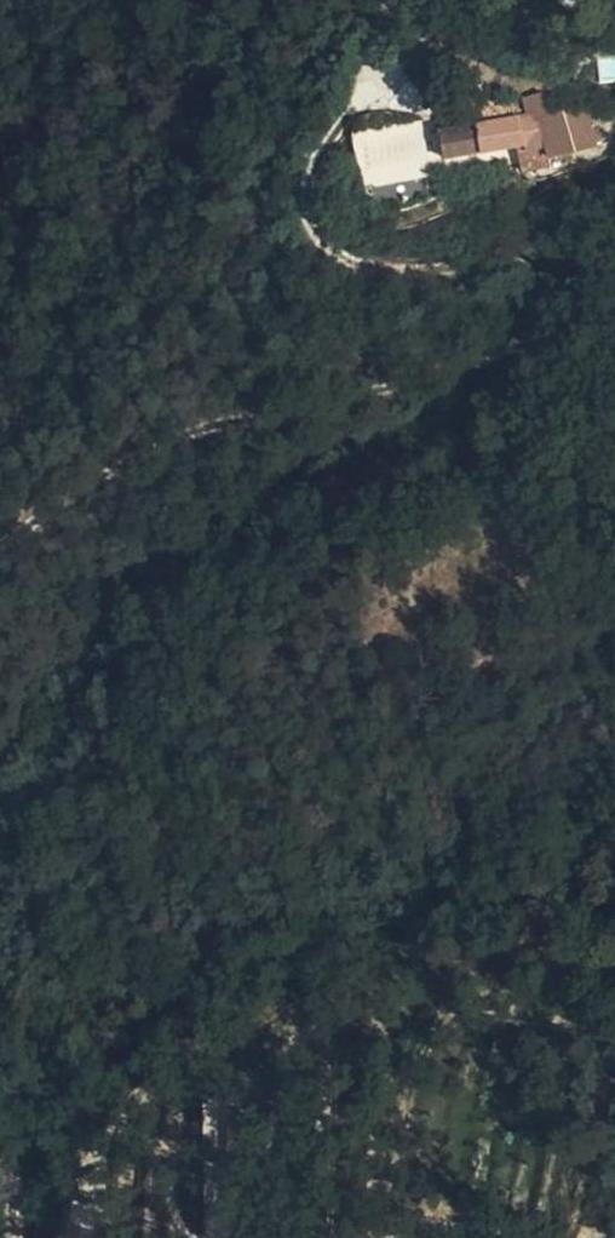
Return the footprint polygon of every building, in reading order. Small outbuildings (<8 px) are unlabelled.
[(539,117),(536,118),(542,146),(531,148),(533,154),(564,148),(566,158),(614,146),(606,116),(603,103),(562,111),(539,117)] [(470,132),(509,124),(506,104),(467,113),(470,132)] [(351,134),(364,190),(430,175),(417,118),(351,134)] [(542,146),(536,118),(509,124),(516,152),(531,148),(542,146)] [(516,152),(509,124),(470,132),(456,136),(461,164),(516,152)] [(564,148),(533,154),(535,168),(567,162),(566,158),(564,148)]
